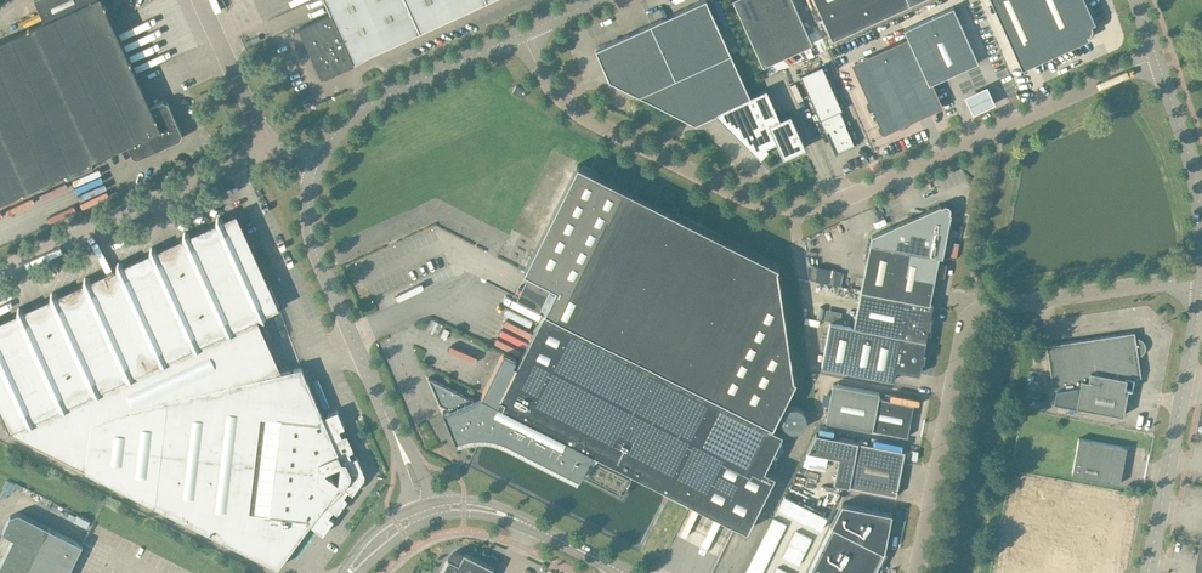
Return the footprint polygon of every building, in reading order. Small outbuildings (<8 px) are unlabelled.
[(95,158),(127,144),(132,156),(137,158),(180,138),(181,134),(167,102),(162,100),(150,106),(140,84),(136,75),(102,0),(34,0),(43,20),(0,40),(0,202),(95,158)] [(330,12),(298,27),(321,76),(364,56),(455,14),(487,0),(325,0),(330,12)] [(687,121),(693,125),(714,114),(759,157),(767,149),(765,146),(775,141),(782,157),(804,147),(789,114),(779,118),(765,89),(749,96),(706,0),(702,0),(595,49),(609,80),(687,121)] [(763,66),(812,44),(792,0),(732,0),(763,66)] [(909,4),(917,0),(814,0),(831,39),(909,4)] [(1090,24),(1094,22),(1084,0),(991,0),(1021,68),(1088,38),(1086,34),(1088,33),(1090,31),(1091,28),(1091,26),(1090,24)] [(884,131),(935,108),(940,106),(930,83),(977,62),(953,7),(903,29),(907,37),(852,62),(884,131)] [(799,75),(835,155),(835,153),(855,144),(840,110),(843,109),(823,65),(799,75)] [(522,97),(523,95),(525,91),(515,85),(512,92),(522,97)] [(987,86),(965,96),(967,100),(971,110),(973,114),(995,104),(993,100),(988,90),(987,86)] [(519,359),(516,364),(513,362),(516,358),(513,357),(503,351),(500,355),(481,395),(471,399),(427,377),(439,404),(449,408),(442,411),(455,440),(456,439),(455,437),(458,435),(463,432),(468,427),(472,420),(487,428),(622,496),(631,479),(630,479),(633,473),(746,530),(774,474),(763,469),(781,433),(770,427),(785,398),(795,379),(792,377),(776,268),(777,265),(577,164),(523,270),(555,287),(519,359)] [(909,218),(894,296),(929,303),(941,256),(947,229),(950,213),(949,212),(949,209),(949,207),(948,205),(945,204),(943,204),(941,205),(940,204),(909,218)] [(9,430),(11,429),(26,422),(31,424),(33,419),(59,407),(65,409),(66,404),(76,399),(93,392),(98,394),(100,389),(126,377),(131,379),(133,374),(145,368),(159,362),(164,364),(166,359),(192,347),(197,349),(199,344),(225,332),(230,334),(232,329),(232,328),(256,318),(258,317),(264,319),(266,313),(279,307),(236,212),(223,218),(217,216),(215,222),(189,233),(184,232),(182,236),(182,237),(156,249),(154,248),(151,247),(149,252),(123,264),(118,262),(116,267),(102,273),(90,279),(85,277),(83,282),(56,294),(51,292),(50,297),(45,299),(44,299),(31,305),(30,306),(23,309),(18,307),(16,312),(0,320),(0,409),(9,430)] [(870,235),(860,290),(894,296),(909,218),(870,235)] [(268,261),(263,250),(256,253),(261,264),(268,261)] [(829,321),(829,325),(822,323),(821,327),(924,347),(927,328),(932,304),(929,303),(894,296),(860,290),(858,297),(856,312),(853,326),(829,321)] [(11,429),(9,430),(11,433),(85,470),(90,421),(116,410),(167,398),(281,371),(256,318),(232,328),(232,329),(230,334),(225,332),(199,344),(197,349),(192,347),(166,359),(164,364),(159,362),(145,368),(133,374),(131,379),(126,377),(100,389),(98,394),(93,392),(76,399),(66,404),(65,409),(59,407),(33,419),(31,424),(26,422),(11,429)] [(815,359),(822,360),(821,365),(893,379),(895,369),(919,374),(924,347),(821,327),(815,359)] [(1133,332),(1046,344),(1053,389),(1056,389),(1053,402),(1075,406),(1122,415),(1127,388),(1133,389),(1134,381),(1134,377),(1140,376),(1137,356),(1140,355),(1143,352),(1144,349),(1145,345),(1143,342),(1141,339),(1137,338),(1134,338),(1133,332)] [(90,421),(85,470),(154,505),(263,560),(277,567),(282,560),(310,523),(314,527),(322,533),(333,519),(331,517),(350,491),(352,493),(363,478),(364,473),(356,456),(354,456),(342,427),(344,426),(337,409),(327,414),(322,416),(301,366),(281,371),(167,398),(116,410),(90,421)] [(832,384),(825,420),(906,436),(913,404),(878,397),(878,393),(832,384)] [(798,431),(802,429),(805,427),(807,423),(807,419),(807,415),(804,411),(801,408),(797,407),(793,407),(789,408),(786,410),(784,413),(783,417),(783,421),(784,425),(786,428),(790,430),(794,431),(798,431)] [(816,433),(807,450),(838,456),(833,482),(849,485),(895,494),(904,451),(816,433)] [(1071,474),(1119,483),(1126,447),(1078,438),(1071,474)] [(807,572),(880,572),(881,564),(878,564),(884,551),(891,513),(841,503),(830,525),(831,526),(807,572)] [(82,544),(18,512),(10,515),(2,531),(13,537),(0,564),(0,572),(68,572),(82,544)] [(493,567),(479,560),(464,552),(459,551),(455,552),(451,554),(448,557),(447,560),(440,572),(490,572),(493,567)]
